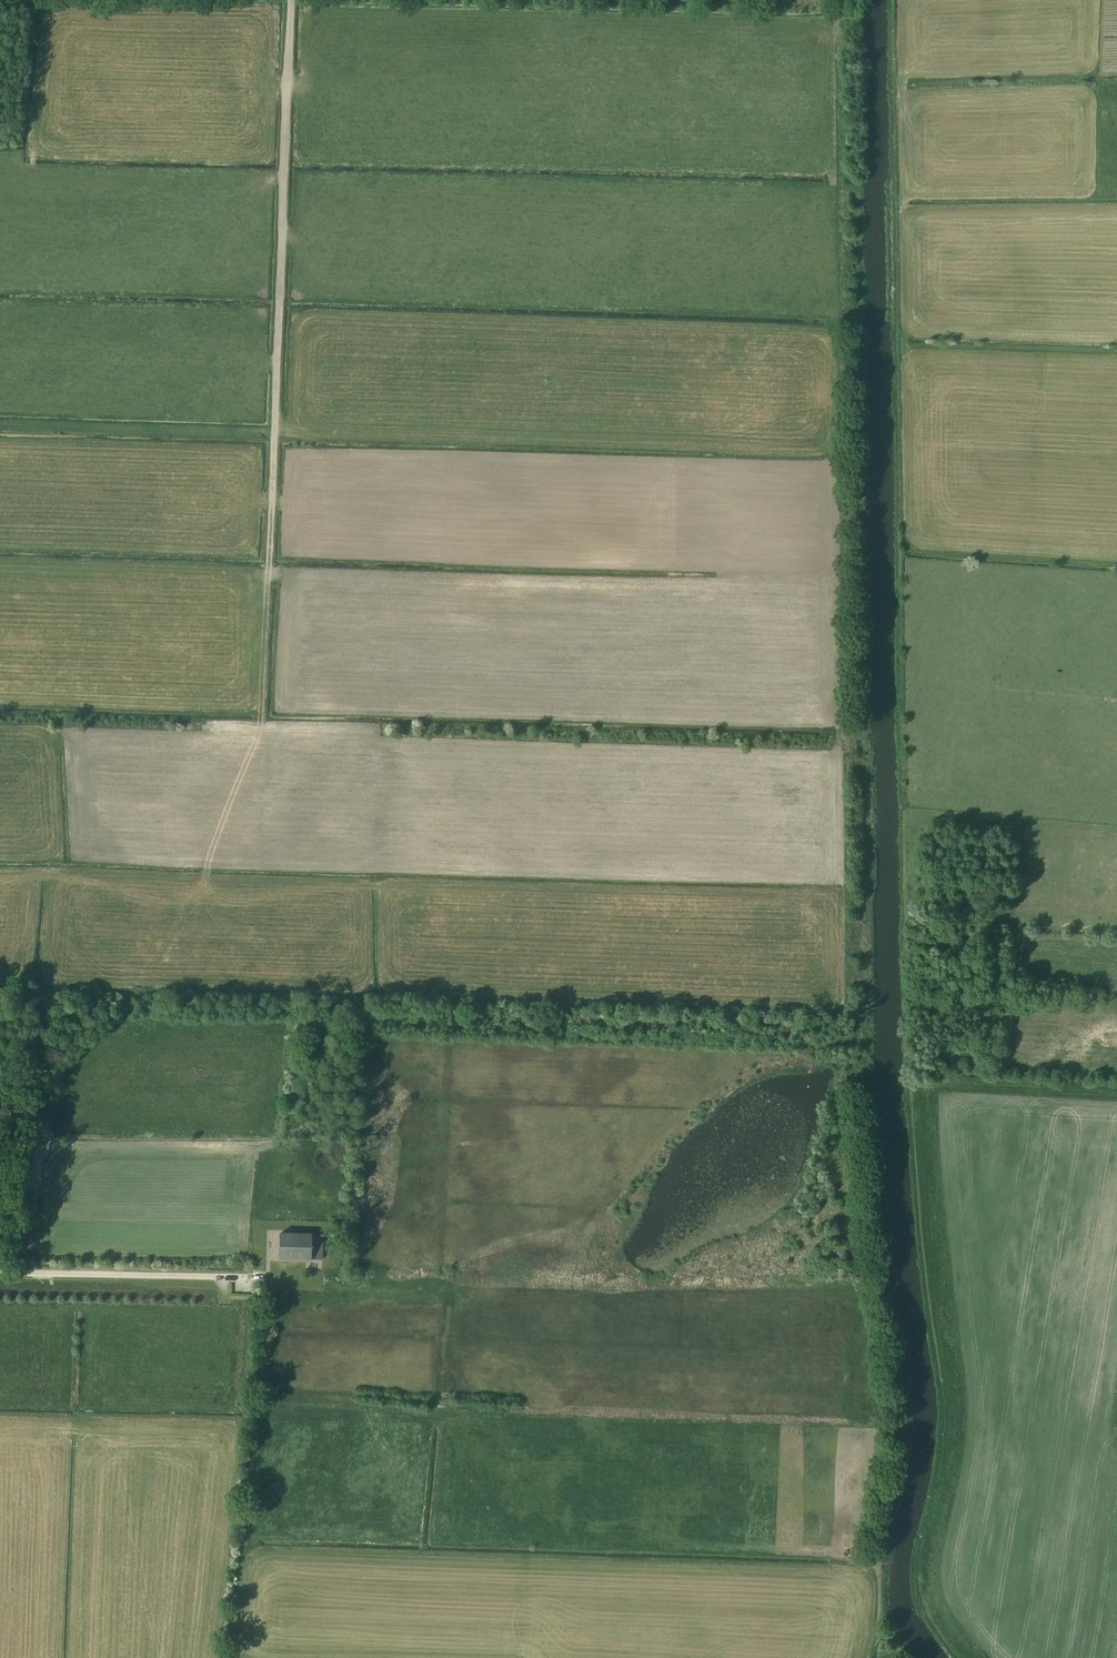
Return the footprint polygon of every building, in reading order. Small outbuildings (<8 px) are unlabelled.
[(324,1234),(281,1233),(280,1259),(323,1260),(324,1234)]
